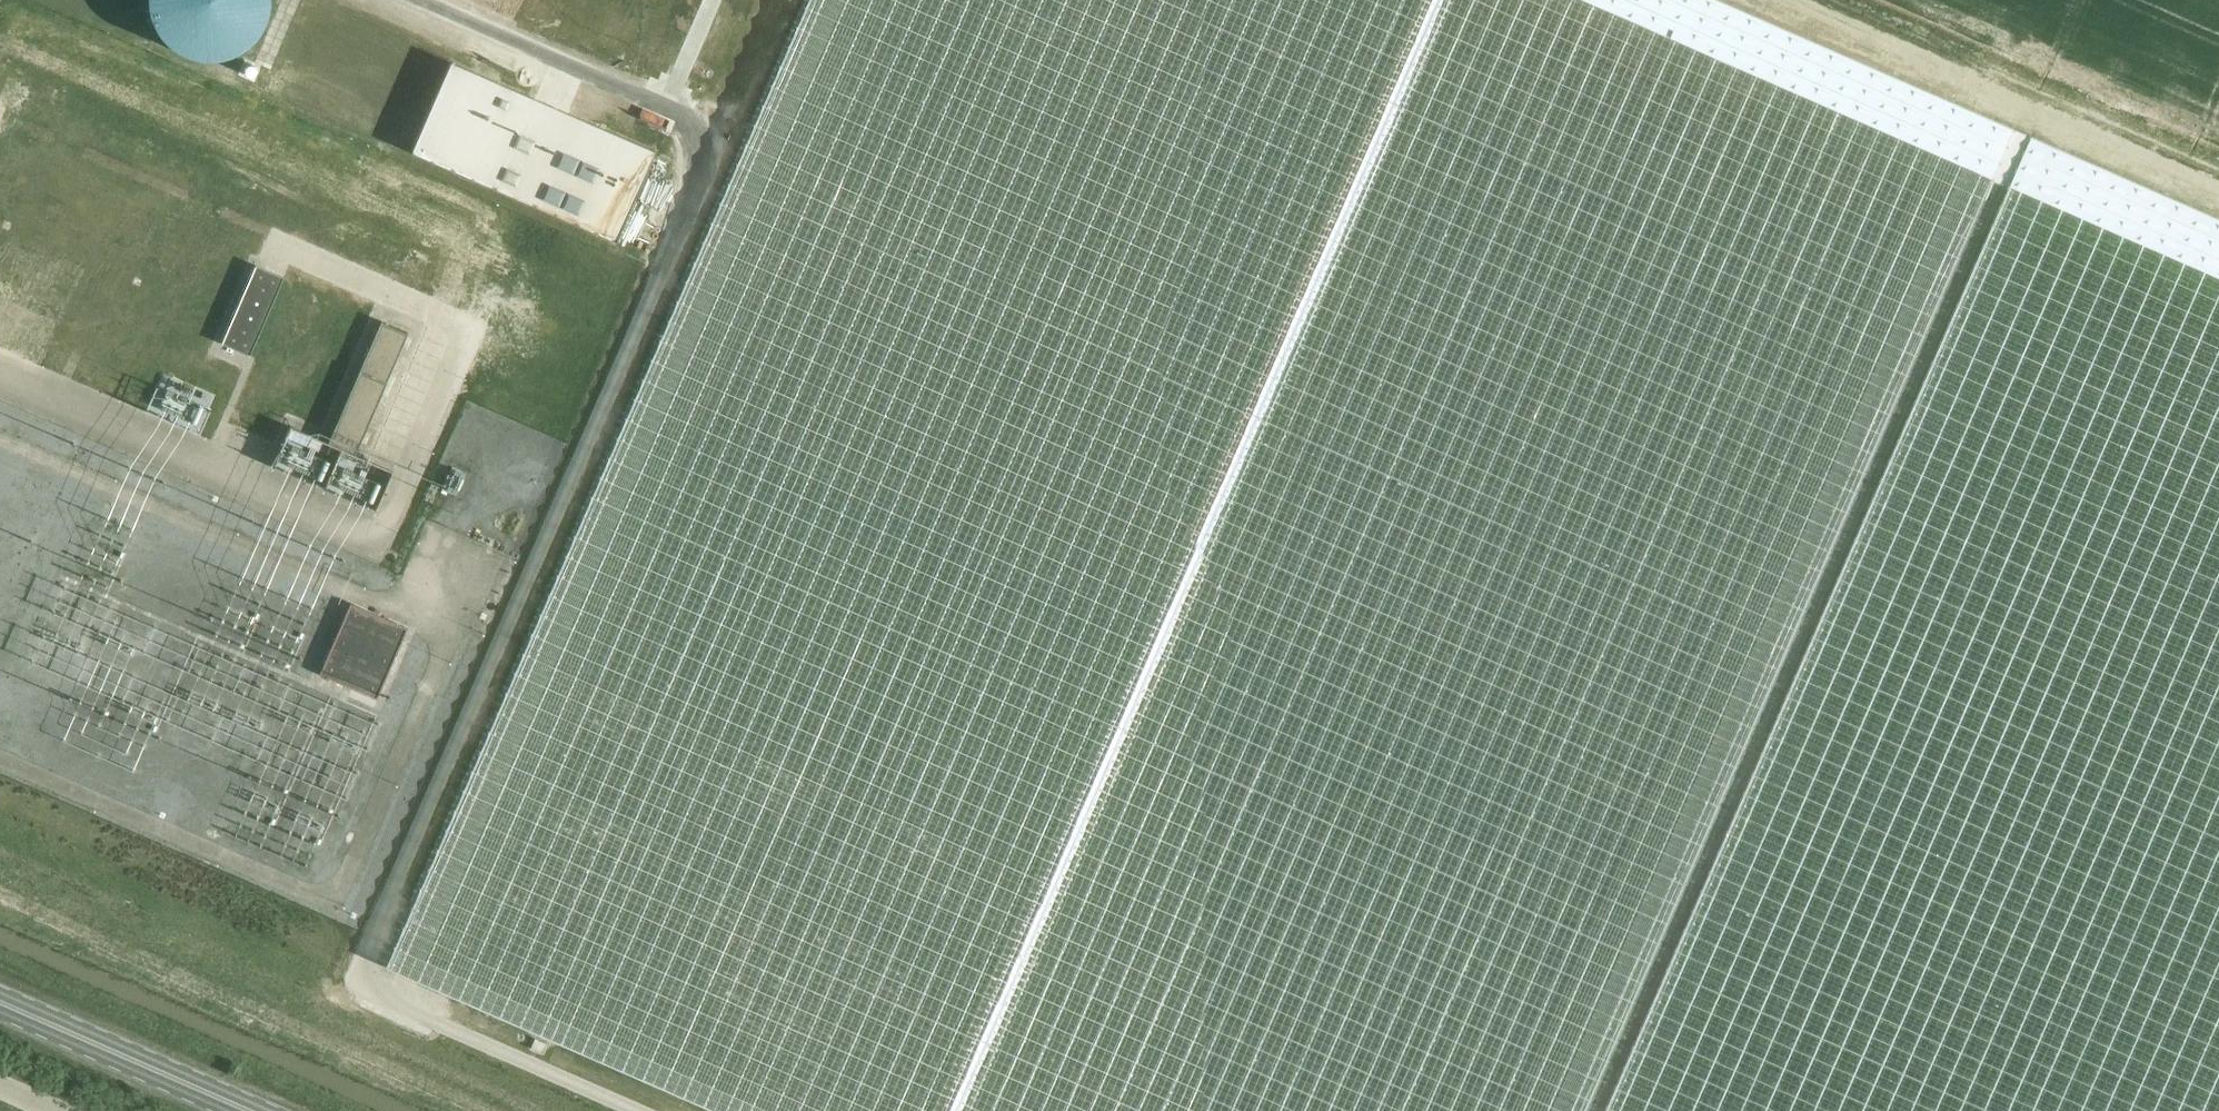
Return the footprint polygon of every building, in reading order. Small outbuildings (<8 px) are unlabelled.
[(148,0),(148,3),(148,7),(149,10),(149,13),(150,16),(151,19),(152,23),(153,26),(155,29),(157,31),(158,34),(160,37),(162,39),(165,42),(167,44),(169,46),(172,48),(175,50),(177,52),(180,54),(181,54),(184,56),(187,57),(190,58),(193,59),(197,60),(200,60),(203,61),(206,61),(210,61),(213,61),(216,60),(220,60),(223,59),(226,58),(229,57),(232,56),(235,55),(238,53),(241,52),(244,50),(246,48),(249,46),(251,44),(254,41),(256,39),(258,36),(259,35),(260,34),(262,31),(263,28),(265,25),(266,22),(267,19),(268,16),(269,12),(269,9),(270,6),(270,3),(270,0),(148,0)] [(2027,133),(1722,0),(808,0),(385,968),(714,1110),(1587,1110),(1994,180),(2005,184),(2027,133)] [(655,152),(450,63),(411,153),(616,243),(655,152)] [(283,280),(255,268),(221,347),(249,359),(283,280)] [(408,335),(381,323),(329,443),(356,454),(408,335)] [(408,629),(350,604),(319,675),(377,700),(408,629)]
